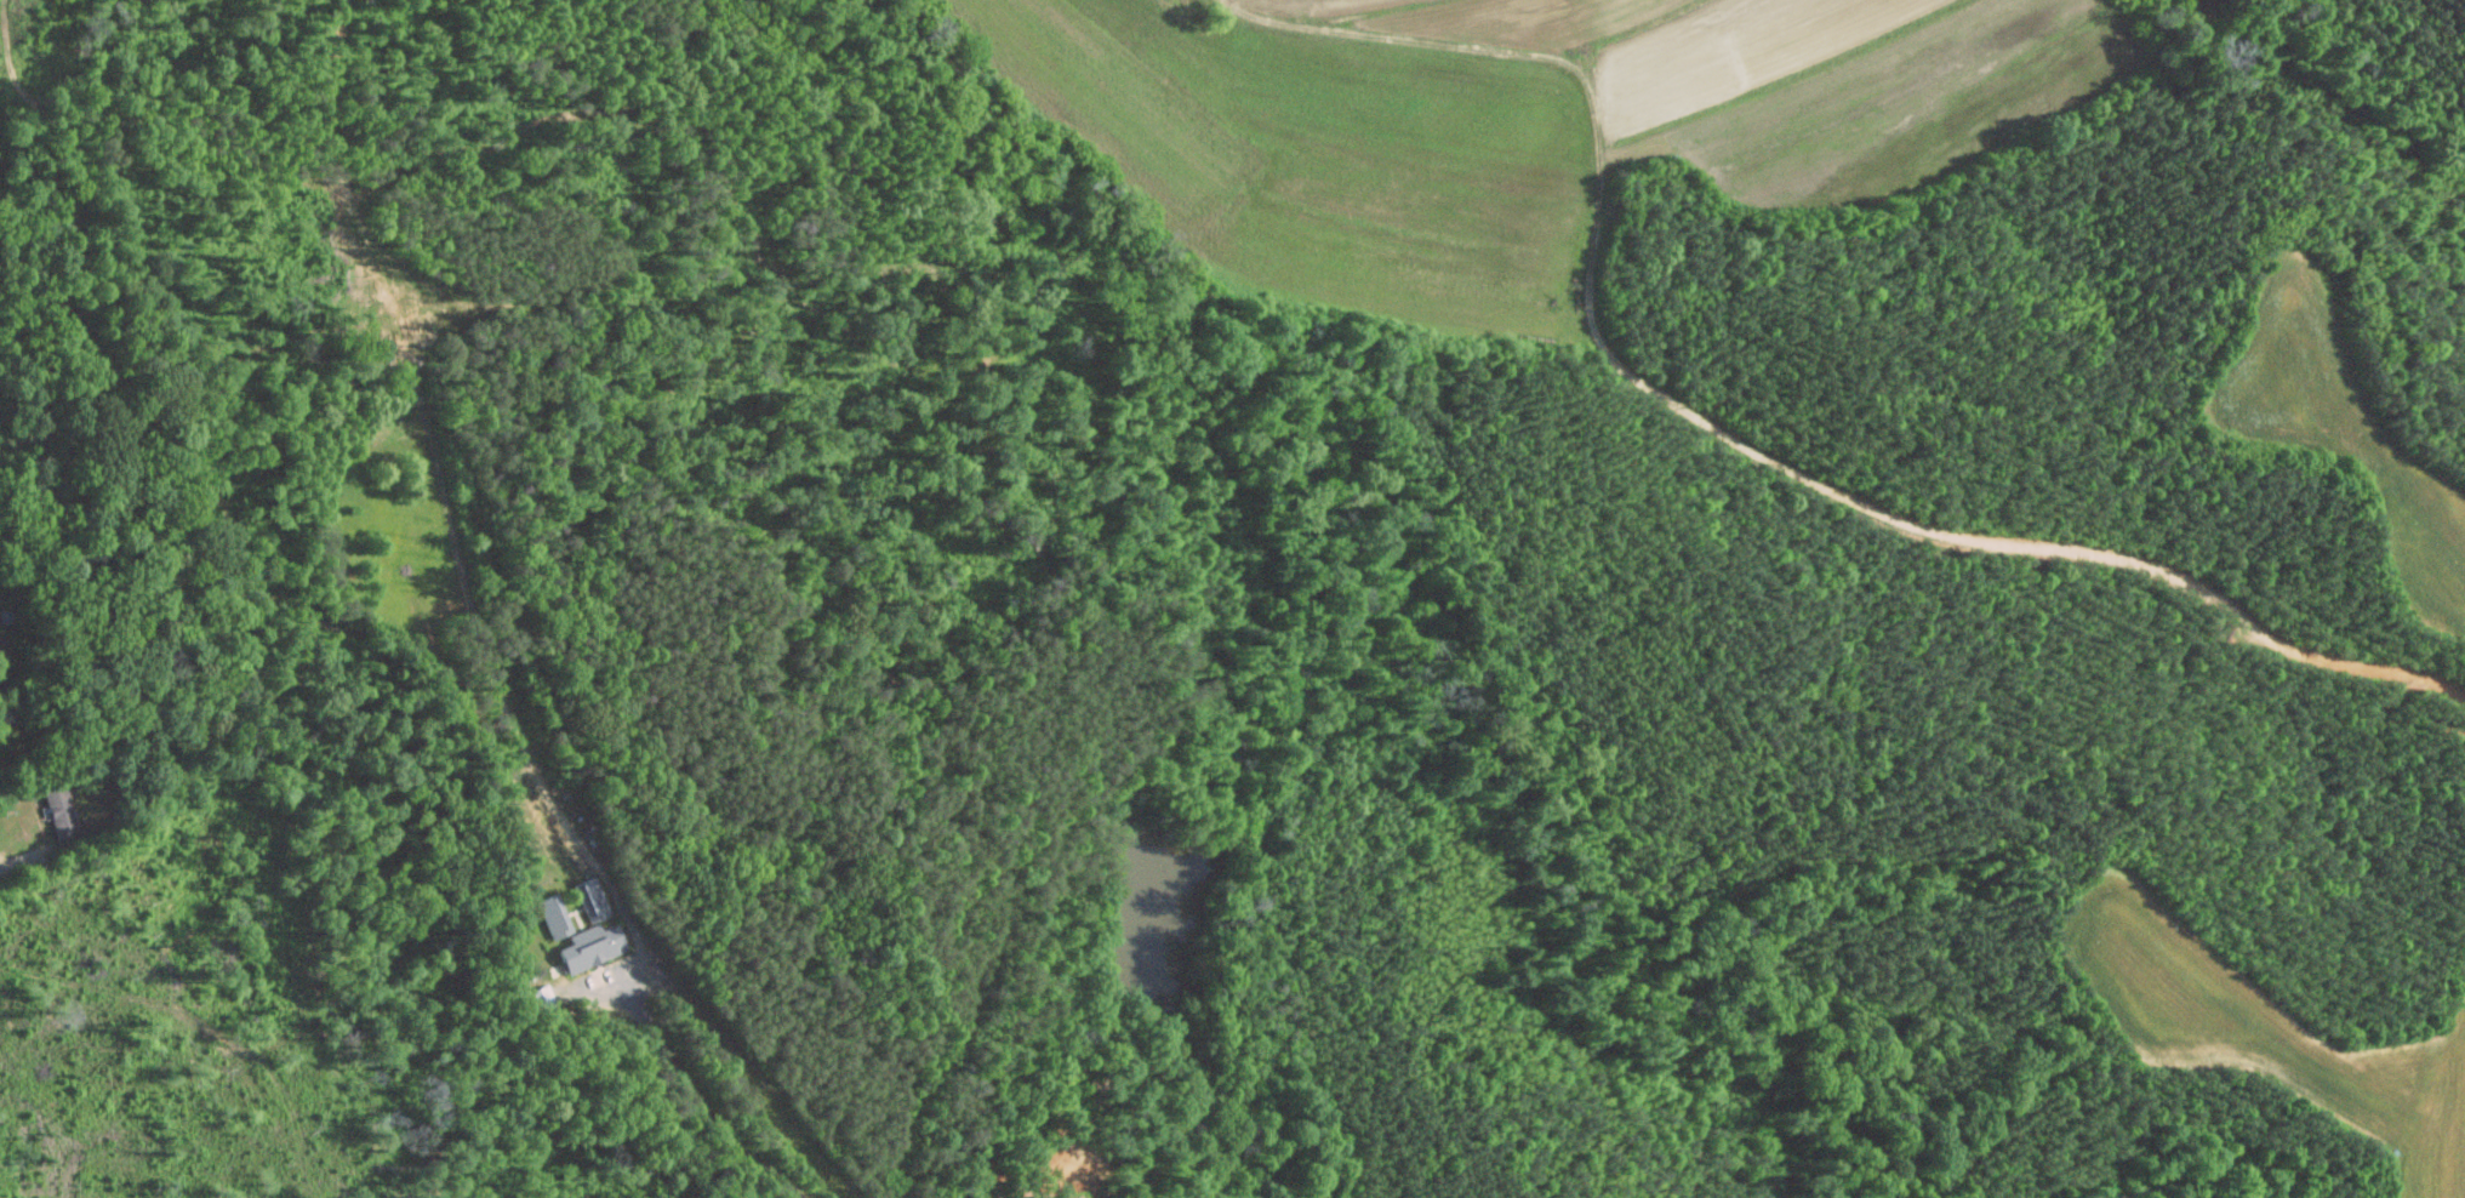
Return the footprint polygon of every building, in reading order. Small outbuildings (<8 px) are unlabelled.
[(77,822),(61,782),(39,790),(55,828),(57,827),(61,836),(70,832),(67,826),(77,822)] [(590,923),(612,913),(594,874),(573,884),(590,923)] [(535,901),(552,940),(573,931),(557,892),(535,901)] [(567,935),(570,943),(555,949),(566,975),(627,950),(615,922),(601,928),(599,922),(567,935)]
